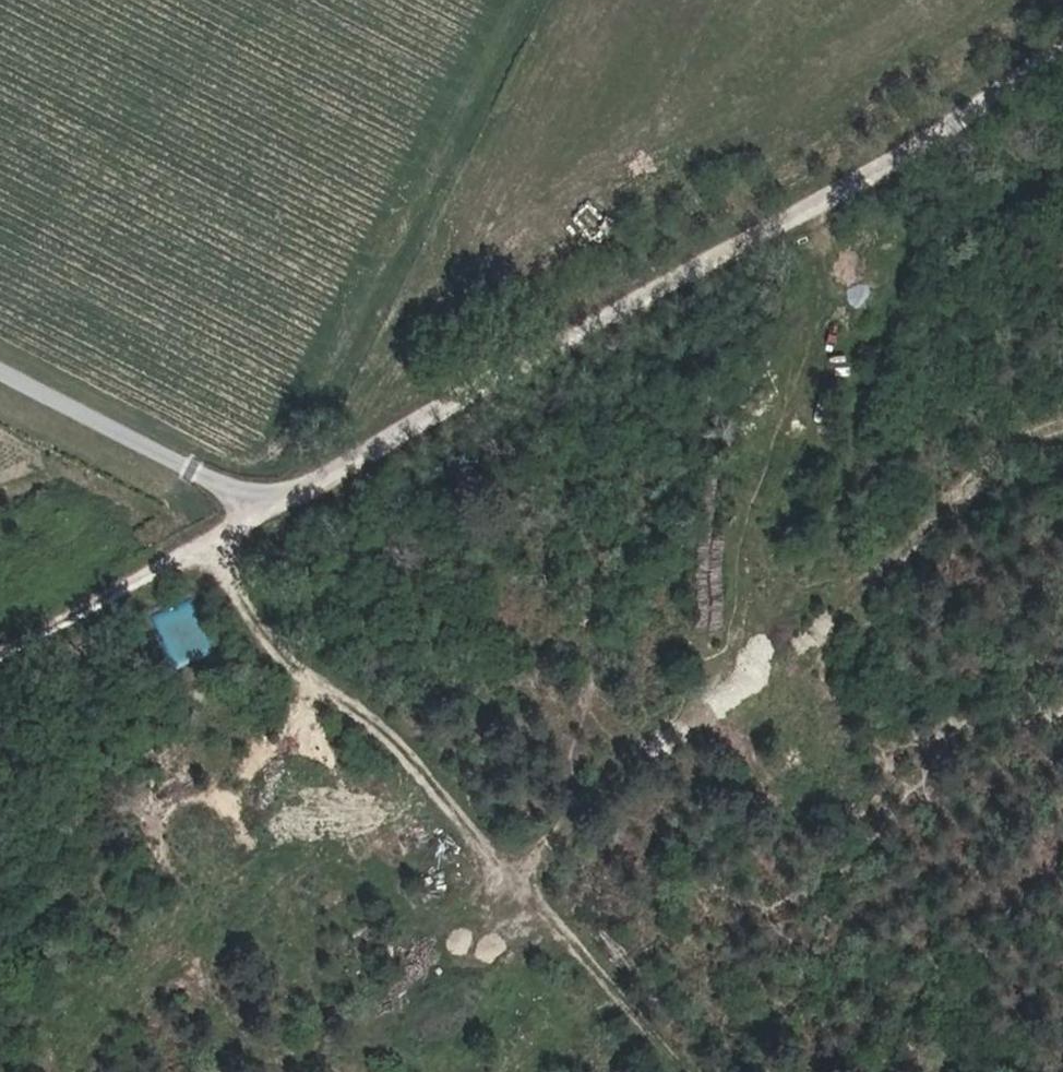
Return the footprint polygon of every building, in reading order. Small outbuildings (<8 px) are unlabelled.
[(195,603),(158,617),(177,666),(214,652),(195,603)]
